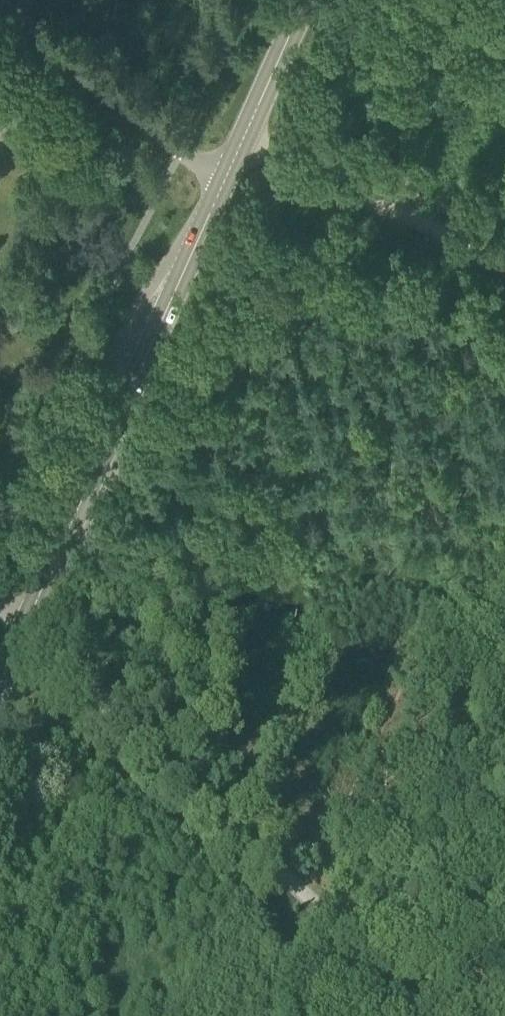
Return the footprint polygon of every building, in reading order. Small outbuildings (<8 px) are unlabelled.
[(80,30),(75,35),(85,43),(89,38),(80,30)]
